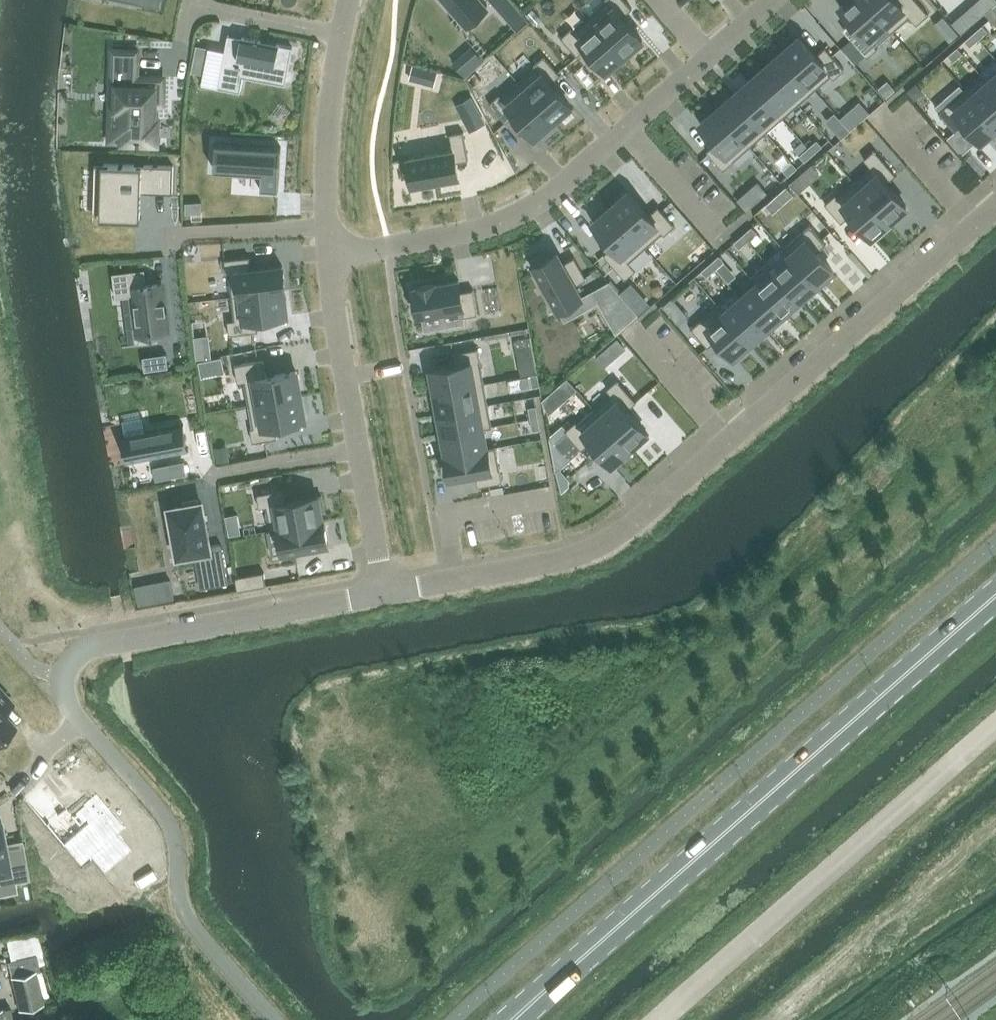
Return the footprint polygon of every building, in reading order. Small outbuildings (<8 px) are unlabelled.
[(447,1),(444,4),(455,16),(458,13),(467,23),(487,6),(484,2),(486,0),(446,0),(447,1)] [(504,13),(513,5),(509,0),(493,0),(504,13)] [(590,15),(625,55),(628,52),(631,55),(643,45),(640,42),(643,40),(623,17),(632,8),(625,0),(606,0),(607,1),(590,15)] [(840,7),(860,30),(850,38),(865,55),(867,57),(878,48),(876,46),(893,31),(865,0),(848,0),(840,7)] [(893,31),(909,17),(917,25),(929,14),(916,0),(865,0),(893,31)] [(533,9),(526,15),(533,22),(539,16),(533,9)] [(572,28),(561,37),(577,56),(587,48),(607,71),(608,70),(625,55),(590,15),(573,30),(572,28)] [(961,15),(952,22),(961,32),(970,25),(961,15)] [(979,39),(988,31),(982,25),(974,33),(979,39)] [(970,46),(979,39),(974,33),(965,40),(970,46)] [(224,56),(218,88),(240,92),(243,77),(286,85),(287,79),(293,47),(242,37),(238,59),(224,56)] [(800,37),(783,52),(816,89),(831,76),(834,79),(844,69),(825,47),(816,56),(800,37)] [(850,38),(840,47),(855,64),(865,55),(850,38)] [(196,45),(191,72),(203,74),(208,47),(196,45)] [(472,47),(454,63),(467,78),(486,62),(472,47)] [(954,61),(963,53),(957,47),(948,55),(954,61)] [(111,119),(110,140),(123,140),(157,141),(158,118),(155,118),(155,103),(163,103),(163,77),(136,77),(137,51),(113,50),(111,119)] [(783,52),(766,66),(799,103),(816,89),(783,52)] [(535,67),(518,82),(553,121),(557,118),(559,121),(571,111),(569,108),(571,106),(551,83),(561,75),(544,56),(533,65),(535,67)] [(422,81),(426,67),(414,64),(410,78),(422,81)] [(766,66),(750,81),(782,118),(799,103),(766,66)] [(965,89),(995,124),(995,90),(989,81),(982,74),(965,89)] [(750,81),(733,95),(766,132),(782,118),(750,81)] [(500,94),(489,104),(506,123),(515,114),(535,137),(553,121),(518,82),(501,96),(500,94)] [(916,83),(907,91),(914,100),(923,92),(916,83)] [(938,112),(955,131),(965,123),(981,141),(995,128),(995,124),(965,89),(938,112)] [(733,95),(717,109),(749,147),(763,135),(766,132),(733,95)] [(471,97),(457,104),(471,130),(484,122),(471,97)] [(717,109),(700,124),(716,142),(707,151),(723,170),(749,147),(717,109)] [(845,124),(836,132),(841,138),(850,130),(845,124)] [(452,150),(408,158),(413,185),(418,184),(418,188),(435,185),(434,181),(458,177),(456,162),(468,160),(463,131),(449,134),(452,150)] [(802,140),(793,148),(799,155),(808,147),(802,140)] [(822,146),(817,140),(808,147),(814,153),(822,146)] [(280,164),(281,156),(281,147),(215,143),(214,167),(214,169),(262,172),(260,190),(278,192),(280,164)] [(805,161),(814,153),(808,147),(799,155),(805,161)] [(871,167),(854,182),(889,221),(907,206),(887,183),(896,175),(874,150),(864,159),(871,167)] [(788,176),(797,168),(792,162),(783,170),(788,176)] [(99,163),(99,219),(139,220),(140,192),(173,192),(173,165),(99,163)] [(810,183),(801,173),(791,182),(799,192),(810,183)] [(835,194),(825,204),(841,223),(851,214),(871,237),(889,221),(854,182),(837,196),(835,194)] [(776,195),(783,204),(793,195),(786,187),(776,195)] [(629,192),(611,207),(645,247),(663,232),(664,234),(675,225),(659,206),(649,215),(629,192)] [(202,197),(201,208),(216,210),(218,199),(202,197)] [(611,207),(593,223),(613,246),(603,254),(625,279),(636,270),(628,261),(645,247),(611,207)] [(810,224),(782,249),(789,256),(815,286),(833,270),(817,252),(827,243),(810,224)] [(748,240),(757,233),(752,227),(743,234),(748,240)] [(739,248),(748,240),(743,234),(734,242),(739,248)] [(557,252),(534,265),(542,281),(539,282),(546,296),(550,295),(558,310),(582,296),(576,285),(587,279),(574,256),(563,263),(557,252)] [(725,261),(719,255),(710,263),(716,269),(725,261)] [(789,256),(774,268),(800,299),(815,286),(789,256)] [(249,257),(224,260),(226,274),(228,273),(231,297),(284,292),(285,291),(283,266),(270,267),(250,269),(249,257)] [(768,261),(750,277),(756,284),(783,314),(800,299),(774,268),(768,261)] [(707,277),(716,269),(710,263),(701,271),(707,277)] [(139,337),(168,333),(161,285),(146,287),(144,271),(112,275),(116,300),(133,297),(139,337)] [(418,287),(414,288),(418,315),(462,307),(464,316),(478,314),(473,289),(461,291),(459,280),(436,284),(435,283),(418,286),(418,287)] [(592,291),(597,299),(616,333),(638,314),(625,300),(619,292),(609,281),(604,284),(592,291)] [(631,282),(619,292),(625,300),(637,289),(631,282)] [(756,284),(741,298),(767,328),(783,314),(756,284)] [(234,320),(228,321),(230,335),(258,332),(257,319),(287,315),(284,292),(231,297),(234,320)] [(741,298),(725,311),(752,341),(767,328),(741,298)] [(719,304),(691,328),(708,347),(718,338),(734,357),(752,341),(725,311),(719,304)] [(617,339),(610,344),(618,353),(625,348),(617,339)] [(211,356),(210,345),(195,347),(197,358),(211,356)] [(456,365),(432,370),(435,391),(484,382),(478,348),(453,353),(456,365)] [(167,353),(143,357),(145,371),(169,367),(167,353)] [(263,360),(235,365),(238,383),(244,381),(249,404),(301,395),(296,371),(266,376),(263,360)] [(530,375),(532,387),(540,385),(538,373),(530,375)] [(611,394),(594,408),(629,448),(637,442),(639,445),(650,436),(627,410),(637,401),(617,379),(607,389),(611,394)] [(484,382),(435,391),(439,412),(488,403),(484,382)] [(301,395),(249,404),(253,428),(250,428),(253,442),(278,438),(275,425),(305,420),(305,418),(301,395)] [(488,403),(439,412),(443,433),(492,425),(488,403)] [(538,417),(536,406),(529,407),(531,419),(538,417)] [(567,432),(554,443),(570,460),(582,449),(591,441),(611,464),(629,448),(594,408),(578,423),(576,421),(565,430),(567,432)] [(541,429),(538,417),(531,419),(533,430),(541,429)] [(159,456),(171,454),(188,450),(188,449),(187,449),(183,426),(184,426),(184,424),(121,436),(121,438),(122,437),(127,461),(126,461),(126,462),(159,456)] [(492,425),(443,433),(447,455),(486,448),(483,428),(492,427),(492,425)] [(447,455),(446,455),(450,478),(475,474),(477,486),(502,482),(496,446),(486,448),(447,455)] [(165,465),(154,468),(157,480),(168,477),(165,465)] [(492,495),(504,493),(503,487),(490,489),(492,495)] [(286,489),(257,494),(259,508),(266,507),(270,531),(279,530),(324,521),(323,519),(322,520),(320,510),(324,510),(322,496),(288,502),(286,489)] [(228,583),(221,544),(209,546),(201,503),(199,503),(198,499),(182,502),(183,506),(170,508),(179,556),(194,553),(201,588),(228,583)] [(324,521),(279,530),(284,553),(328,545),(324,521)] [(264,572),(235,577),(238,590),(267,585),(264,572)] [(170,579),(156,582),(160,601),(173,598),(170,579)] [(6,739),(6,734),(14,727),(0,710),(0,743),(6,739)] [(47,806),(41,799),(22,816),(41,838),(60,823),(76,839),(70,845),(85,862),(111,840),(97,824),(105,817),(74,782),(47,806)] [(30,883),(24,852),(4,856),(0,834),(0,889),(30,883)] [(35,954),(8,960),(12,976),(37,969),(39,969),(35,954)] [(12,976),(11,976),(19,1009),(45,1003),(37,969),(12,976)] [(10,1008),(0,1010),(0,1019),(12,1019),(10,1008)] [(44,1011),(46,1019),(53,1019),(51,1009),(44,1011)]
